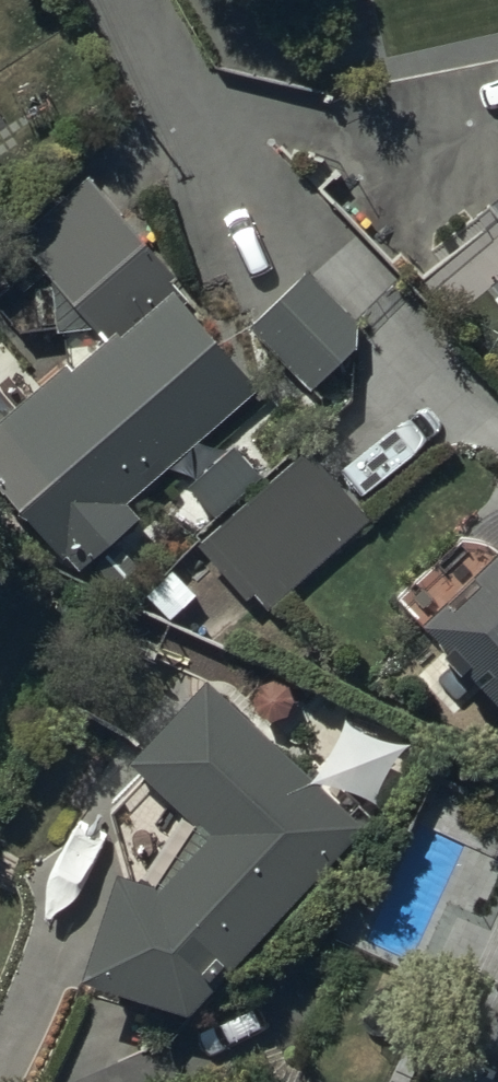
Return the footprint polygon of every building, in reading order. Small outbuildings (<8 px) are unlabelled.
[(254,399),(193,326),(215,307),(87,156),(19,214),(100,310),(0,395),(0,467),(89,571),(143,526),(126,507),(254,399)] [(482,218),(497,240),(497,207),(482,218)] [(302,277),(244,335),(308,399),(366,341),(302,277)] [(484,297),(497,316),(497,286),(484,297)] [(265,611),(359,521),(289,448),(186,546),(246,609),(255,601),(265,611)] [(419,642),(444,669),(437,675),(455,695),(460,690),(497,731),(497,561),(497,560),(497,559),(496,558),(495,557),(495,556),(494,554),(493,553),(492,552),(491,551),(490,550),(489,550),(488,549),(487,548),(486,547),(484,546),(483,546),(482,545),(481,545),(480,544),(478,544),(477,543),(476,543),(474,543),(473,543),(471,543),(470,543),(469,543),(467,543),(466,543),(464,543),(463,543),(462,544),(460,544),(459,544),(397,603),(427,635),(419,642)] [(136,796),(110,826),(126,895),(113,891),(81,998),(188,1030),(359,832),(203,698),(126,787),(136,796)]
